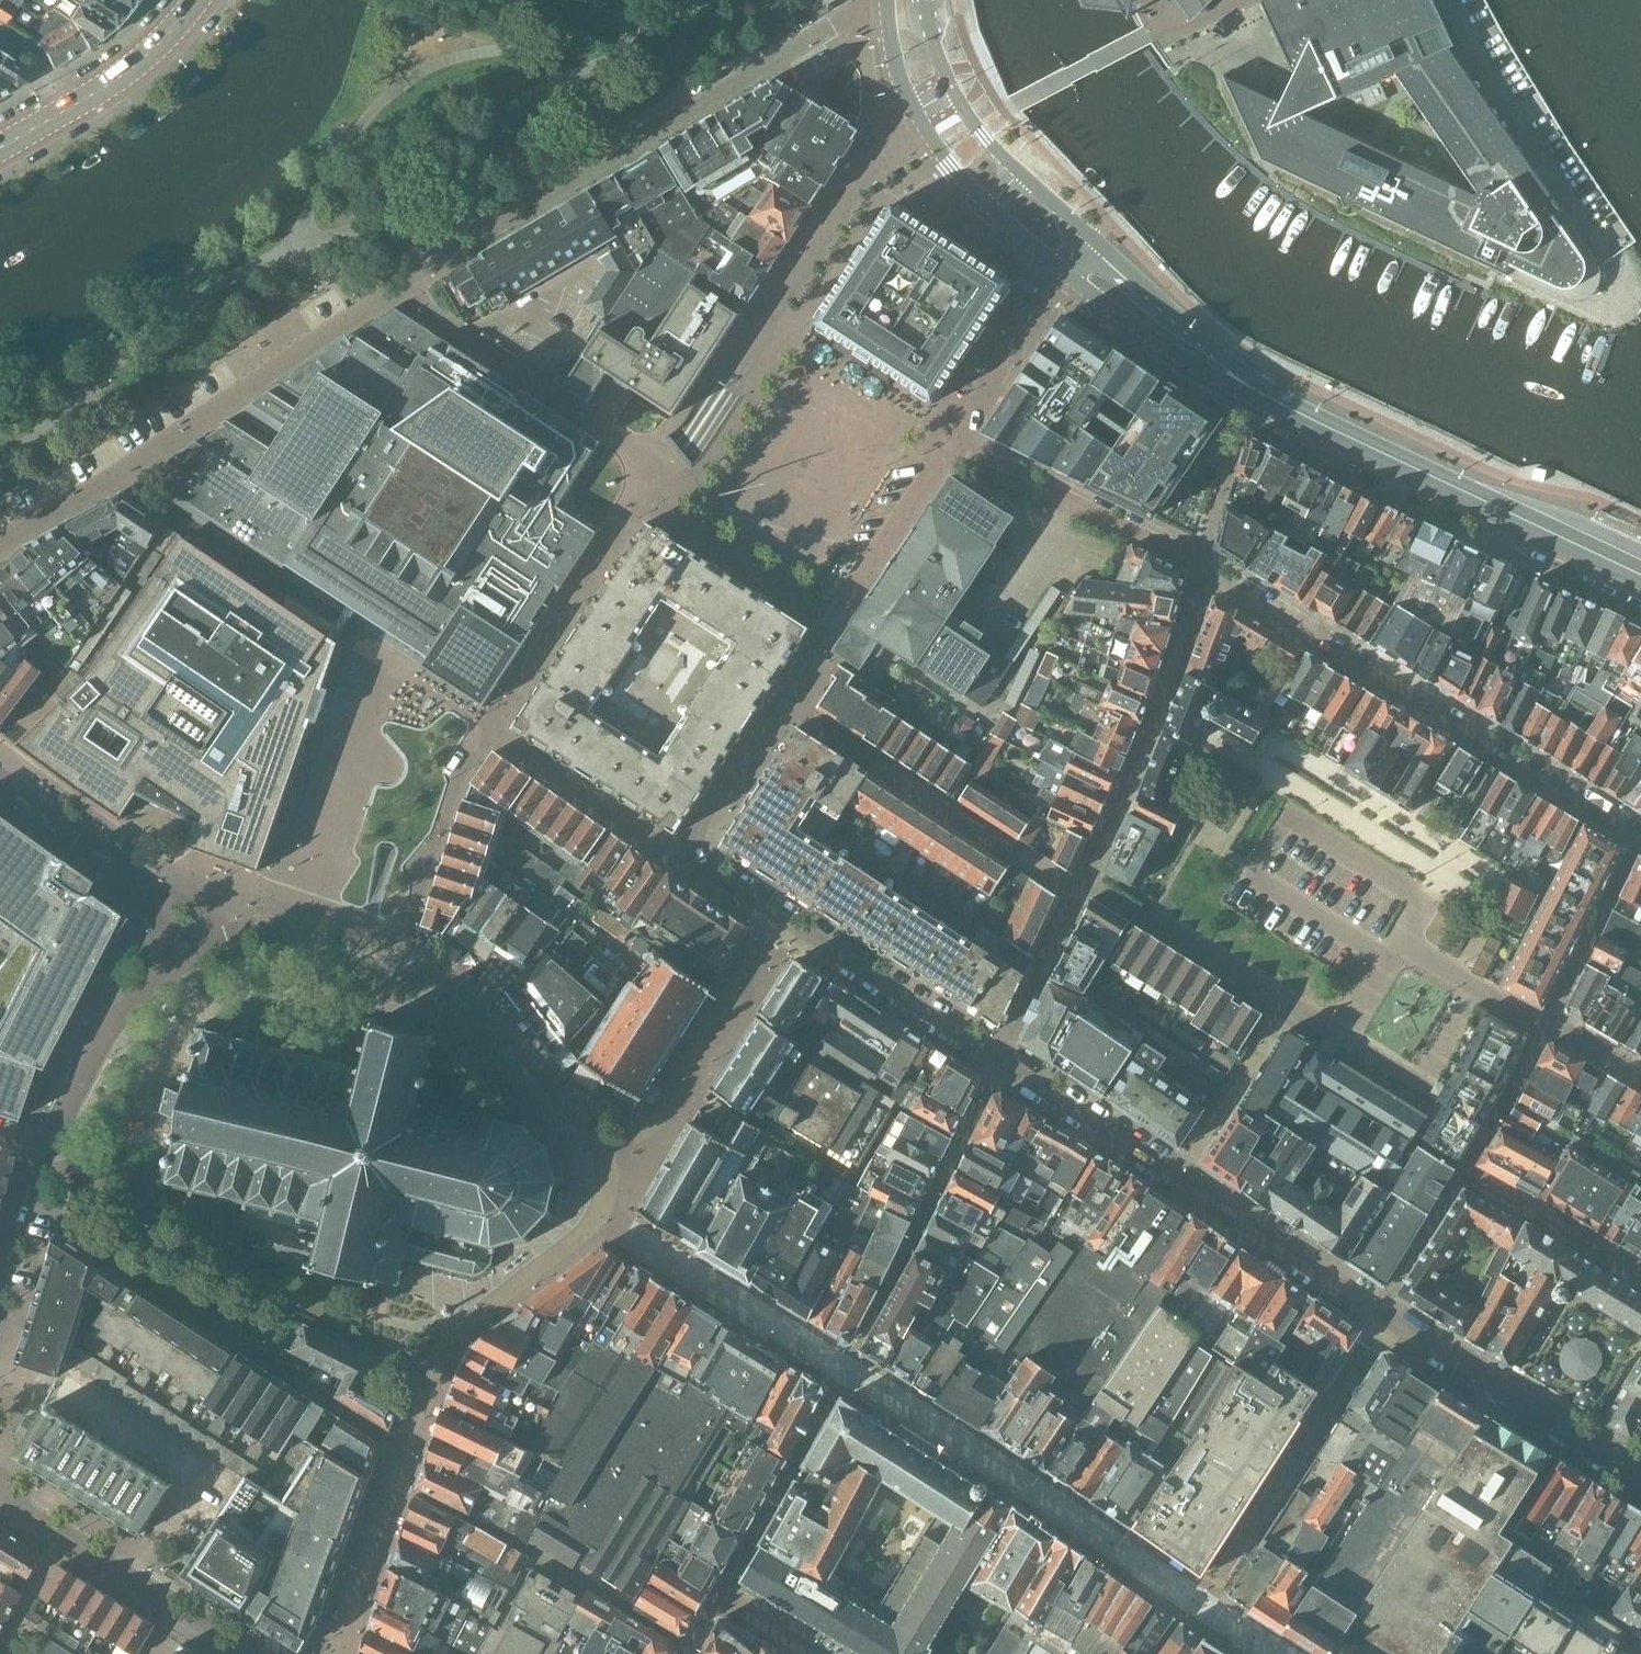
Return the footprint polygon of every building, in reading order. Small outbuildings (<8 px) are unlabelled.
[(7,24),(24,0),(2,0),(0,4),(0,20),(7,25),(7,24)] [(116,30),(70,0),(59,0),(53,10),(77,25),(101,41),(116,30)] [(129,12),(111,0),(75,0),(74,2),(116,30),(129,12)] [(139,0),(111,0),(129,12),(139,0)] [(1132,22),(1136,0),(1118,0),(1132,22)] [(1200,10),(1212,0),(1192,0),(1200,10)] [(1261,2),(1295,75),(1289,85),(1285,87),(1284,92),(1286,94),(1282,103),(1224,76),(1263,160),(1342,198),(1346,208),(1356,205),(1557,302),(1566,303),(1583,302),(1593,296),(1599,287),(1602,275),(1600,264),(1582,237),(1451,49),(1455,47),(1433,0),(1266,0),(1261,2)] [(89,49),(77,25),(53,10),(32,42),(44,50),(54,68),(89,49)] [(17,90),(27,84),(28,71),(0,51),(0,78),(17,90)] [(861,72),(853,60),(852,61),(860,72),(861,75),(862,110),(862,113),(860,117),(858,120),(859,121),(861,118),(863,114),(863,111),(862,75),(861,72)] [(17,90),(0,78),(0,99),(17,90)] [(778,79),(662,149),(689,193),(745,159),(744,156),(757,148),(748,133),(766,123),(770,130),(796,91),(778,79)] [(816,94),(847,113),(848,112),(816,92),(815,90),(814,88),(813,89),(813,90),(814,92),(816,94)] [(815,103),(796,91),(753,155),(763,175),(765,178),(815,103)] [(860,132),(815,103),(765,178),(810,208),(860,132)] [(786,244),(725,202),(698,218),(658,151),(617,175),(639,213),(658,245),(699,272),(730,292),(747,303),(748,303),(786,244)] [(592,190),(640,273),(658,245),(639,213),(617,175),(592,190)] [(786,244),(810,208),(765,178),(725,202),(786,244)] [(601,261),(608,273),(587,306),(609,320),(640,273),(592,190),(469,264),(472,269),(453,280),(460,292),(461,291),(472,308),(486,300),(487,302),(491,300),(497,310),(609,245),(614,253),(601,261)] [(955,246),(951,243),(949,245),(935,236),(936,233),(893,205),(814,325),(934,403),(1013,283),(970,255),(968,258),(954,248),(955,246)] [(564,387),(571,391),(572,392),(588,402),(608,373),(674,416),(734,324),(731,322),(730,324),(713,313),(716,309),(714,300),(714,298),(692,283),(699,272),(658,245),(640,273),(609,320),(608,321),(564,387)] [(722,305),(738,315),(747,303),(730,292),(722,305)] [(185,474),(168,500),(281,574),(287,566),(392,635),(429,659),(423,667),(485,707),(527,642),(592,541),(601,527),(562,501),(601,442),(415,321),(396,309),(170,462),(169,463),(185,474)] [(1162,381),(1065,315),(983,434),(1090,487),(1162,381)] [(1153,518),(1220,420),(1216,418),(1166,384),(1167,384),(1163,381),(1162,381),(1090,487),(1094,489),(1095,488),(1149,515),(1149,516),(1153,518)] [(1269,446),(1249,436),(1228,501),(1235,504),(1239,494),(1247,496),(1269,446)] [(1289,457),(1269,446),(1247,496),(1239,494),(1235,504),(1235,506),(1256,515),(1289,457)] [(1274,524),(1306,466),(1289,457),(1256,515),(1274,524)] [(1328,478),(1306,466),(1274,524),(1272,529),(1273,529),(1296,541),(1328,478)] [(871,598),(854,623),(855,624),(837,651),(840,653),(862,667),(873,651),(880,656),(887,645),(917,665),(965,696),(983,708),(992,696),(1013,664),(1005,659),(994,652),(991,657),(976,647),(980,641),(984,635),(966,623),(959,635),(944,625),(952,613),(996,547),(995,546),(1011,522),(1012,523),(1014,519),(1002,511),(998,509),(1003,501),(980,486),(972,480),(967,488),(953,478),(935,506),(934,505),(917,530),(916,529),(870,598),(871,598)] [(1312,549),(1314,546),(1345,487),(1328,478),(1296,541),(1312,549)] [(1363,497),(1345,487),(1314,546),(1329,556),(1363,497)] [(83,552),(122,586),(165,525),(122,496),(61,529),(83,552)] [(1382,507),(1363,497),(1329,556),(1302,602),(1320,613),(1352,559),(1382,507)] [(1249,569),(1271,532),(1264,528),(1265,526),(1248,516),(1247,517),(1230,507),(1227,506),(1216,549),(1249,569)] [(1404,515),(1383,506),(1382,507),(1364,539),(1381,548),(1387,540),(1399,528),(1404,515)] [(1388,558),(1397,563),(1408,547),(1420,525),(1420,524),(1404,515),(1399,528),(1387,540),(1396,545),(1388,558)] [(513,728),(677,835),(811,629),(723,572),(671,538),(672,535),(661,528),(659,530),(648,522),(513,728)] [(1408,547),(1397,563),(1392,571),(1410,579),(1414,572),(1435,582),(1456,542),(1448,538),(1449,537),(1427,527),(1426,528),(1420,525),(1408,547)] [(183,539),(167,528),(154,548),(169,558),(183,539)] [(61,529),(27,547),(95,627),(122,586),(83,552),(61,529)] [(1271,532),(1249,569),(1302,602),(1329,556),(1314,546),(1312,549),(1296,541),(1273,529),(1271,532)] [(1464,608),(1487,564),(1491,557),(1487,555),(1486,558),(1459,545),(1460,543),(1457,541),(1456,542),(1435,582),(1414,572),(1410,579),(1405,587),(1372,645),(1414,671),(1435,629),(1457,641),(1471,612),(1464,608)] [(18,746),(121,820),(139,795),(148,800),(149,806),(152,807),(156,807),(158,805),(178,816),(195,825),(189,847),(259,873),(340,644),(188,542),(164,577),(159,574),(90,676),(18,746)] [(27,547),(0,570),(0,588),(68,669),(95,628),(27,547)] [(1181,596),(1187,573),(1150,556),(1151,555),(1133,547),(1116,586),(1085,582),(1066,613),(1094,616),(1174,624),(1181,596)] [(163,557),(153,550),(136,574),(146,581),(163,557)] [(1320,613),(1337,623),(1359,586),(1352,582),(1363,566),(1352,559),(1320,613)] [(1518,570),(1495,559),(1491,567),(1487,564),(1464,608),(1471,612),(1492,625),(1518,570)] [(1500,666),(1478,710),(1499,723),(1519,736),(1536,703),(1541,692),(1562,643),(1559,641),(1565,629),(1578,598),(1556,587),(1556,588),(1552,586),(1553,586),(1538,578),(1519,619),(1500,666)] [(1377,597),(1355,634),(1372,645),(1405,587),(1394,581),(1383,600),(1377,597)] [(1337,623),(1355,634),(1377,597),(1359,586),(1337,623)] [(1053,587),(1005,659),(1013,664),(992,696),(1015,707),(1068,597),(1053,587)] [(0,588),(0,730),(25,697),(29,700),(68,669),(0,588)] [(1292,676),(1306,652),(1215,598),(1194,656),(1226,667),(1236,642),(1292,676)] [(1603,611),(1581,600),(1564,638),(1575,643),(1559,678),(1568,682),(1576,664),(1603,611)] [(1626,621),(1603,611),(1577,664),(1587,668),(1592,657),(1603,662),(1626,621)] [(1492,625),(1471,612),(1457,641),(1436,685),(1457,698),(1492,625)] [(1094,616),(1092,623),(1164,656),(1174,624),(1094,616)] [(1640,643),(1640,628),(1626,621),(1603,662),(1600,669),(1621,678),(1640,643)] [(1086,645),(1158,678),(1164,656),(1092,623),(1086,645)] [(1457,698),(1478,710),(1500,666),(1490,661),(1505,631),(1492,625),(1457,698)] [(1414,671),(1436,685),(1457,641),(1435,629),(1414,671)] [(1621,678),(1604,708),(1621,719),(1618,723),(1635,734),(1640,724),(1640,643),(1621,678)] [(1111,681),(1151,699),(1158,678),(1086,645),(1079,667),(1111,681)] [(1327,666),(1308,654),(1284,694),(1293,699),(1284,714),(1295,720),(1327,666)] [(1226,667),(1194,656),(1187,674),(1222,693),(1225,685),(1225,684),(1229,674),(1230,675),(1233,669),(1226,667)] [(883,693),(840,664),(833,675),(838,678),(818,708),(865,739),(884,710),(876,704),(884,693),(883,693)] [(1347,678),(1327,666),(1295,720),(1302,725),(1312,709),(1323,715),(1318,723),(1319,724),(1347,678)] [(1269,721),(1269,720),(1270,720),(1268,719),(1222,693),(1187,674),(1165,731),(1139,795),(1131,812),(1163,830),(1173,835),(1172,836),(1173,836),(1182,816),(1163,807),(1189,743),(1193,745),(1194,745),(1196,738),(1202,723),(1210,726),(1210,724),(1213,720),(1255,743),(1269,721)] [(1365,689),(1347,678),(1319,724),(1327,728),(1322,736),(1328,740),(1320,753),(1321,753),(1325,756),(1365,689)] [(1151,699),(1111,681),(1106,693),(1083,682),(1077,693),(1088,698),(1141,722),(1151,699)] [(1384,701),(1365,689),(1325,756),(1344,767),(1384,701)] [(1141,722),(1088,698),(1083,708),(1104,718),(1095,739),(1127,754),(1141,722)] [(1559,700),(1552,713),(1536,746),(1552,756),(1570,724),(1561,718),(1567,705),(1559,700)] [(1387,798),(1389,795),(1415,810),(1456,744),(1432,730),(1384,701),(1355,751),(1346,766),(1370,781),(1368,782),(1380,789),(1378,792),(1387,798)] [(1519,736),(1536,746),(1552,713),(1536,703),(1519,736)] [(1571,722),(1570,724),(1552,756),(1603,788),(1635,734),(1618,723),(1621,719),(1604,708),(1597,719),(1587,713),(1579,727),(1571,722)] [(865,739),(883,750),(902,721),(884,710),(865,739)] [(883,750),(901,762),(920,733),(902,721),(883,750)] [(722,846),(1001,1028),(1025,976),(809,836),(856,764),(799,727),(722,846)] [(1095,739),(1079,729),(1069,749),(1118,773),(1127,754),(1095,739)] [(901,762),(918,773),(937,744),(920,733),(901,762)] [(1640,762),(1640,738),(1635,734),(1603,788),(1619,799),(1640,762)] [(1069,749),(1050,739),(1048,746),(1044,751),(1041,758),(1044,760),(1110,794),(1118,773),(1069,749)] [(918,773),(936,785),(955,756),(937,744),(918,773)] [(1485,762),(1461,747),(1436,787),(1446,794),(1451,794),(1454,790),(1466,797),(1485,762)] [(589,816),(496,751),(473,784),(566,850),(589,818),(589,816)] [(955,756),(936,785),(954,797),(973,768),(955,756)] [(1110,794),(1044,760),(1038,771),(1038,774),(1034,782),(1042,787),(1100,816),(1110,794)] [(1501,773),(1485,762),(1466,797),(1455,815),(1465,821),(1470,812),(1468,810),(1473,802),(1481,807),(1501,773)] [(1619,799),(1635,808),(1640,798),(1640,762),(1619,799)] [(849,804),(868,816),(888,785),(870,773),(849,804)] [(1518,783),(1501,773),(1481,807),(1473,822),(1463,835),(1460,839),(1478,850),(1518,783)] [(1002,800),(972,781),(960,801),(990,820),(1002,800)] [(1536,795),(1518,783),(1478,850),(1499,863),(1516,827),(1536,795)] [(888,785),(868,816),(885,828),(905,797),(888,785)] [(1100,816),(1042,787),(1039,800),(1052,807),(1047,817),(1091,837),(1100,816)] [(1432,792),(1419,813),(1428,819),(1441,798),(1432,792)] [(1536,795),(1516,827),(1499,863),(1513,871),(1524,853),(1522,850),(1551,804),(1536,795)] [(923,808),(905,797),(885,828),(904,839),(923,808)] [(505,813),(466,800),(423,926),(445,934),(464,908),(471,913),(493,881),(483,878),(505,813)] [(1016,837),(1029,818),(1002,800),(990,820),(1016,837)] [(1548,846),(1567,813),(1551,804),(1522,850),(1540,860),(1548,846)] [(923,808),(904,839),(921,850),(941,820),(923,808)] [(1016,837),(1030,846),(1047,820),(1037,813),(1032,820),(1029,818),(1016,837)] [(1132,886),(1163,830),(1131,813),(1106,871),(1132,886)] [(1585,824),(1567,813),(1548,846),(1540,860),(1537,866),(1544,870),(1558,878),(1585,824)] [(1454,818),(1446,831),(1447,831),(1451,834),(1455,836),(1460,839),(1463,835),(1458,832),(1464,823),(1454,818)] [(4,1118),(16,1122),(34,1068),(41,1070),(119,916),(85,892),(90,882),(61,861),(60,862),(15,830),(0,819),(0,924),(21,939),(0,969),(0,1116),(4,1118)] [(921,850),(938,862),(958,831),(941,820),(921,850)] [(608,830),(596,821),(567,864),(559,874),(575,886),(589,866),(585,863),(608,830)] [(1519,954),(1503,985),(1502,988),(1543,1009),(1570,957),(1581,935),(1602,892),(1603,893),(1614,871),(1613,870),(1625,848),(1616,842),(1595,830),(1585,824),(1558,878),(1552,889),(1519,954)] [(1069,829),(1053,862),(1073,874),(1090,839),(1069,829)] [(938,862),(956,874),(976,843),(958,831),(938,862)] [(612,833),(589,866),(575,886),(573,889),(595,903),(597,900),(601,894),(589,887),(598,873),(607,878),(630,845),(612,833)] [(994,854),(976,843),(956,874),(973,885),(994,854)] [(601,894),(597,900),(614,912),(651,859),(633,847),(601,894)] [(994,854),(973,885),(992,897),(1012,866),(994,854)] [(1640,857),(1614,911),(1640,924),(1640,923),(1640,857)] [(671,873),(651,859),(646,866),(614,912),(612,915),(633,929),(641,918),(671,873)] [(471,913),(466,920),(500,944),(537,890),(503,866),(493,881),(471,913)] [(1027,886),(1021,898),(1052,918),(1062,898),(1016,869),(1011,876),(1027,886)] [(1532,870),(1528,877),(1543,885),(1547,877),(1532,870)] [(751,929),(671,873),(641,918),(633,929),(653,943),(656,940),(715,980),(751,929)] [(1508,881),(1495,907),(1524,922),(1543,885),(1528,877),(1525,882),(1512,876),(1509,882),(1508,881)] [(537,890),(500,944),(532,966),(554,941),(562,932),(585,904),(562,887),(552,900),(537,890)] [(1052,918),(1021,898),(1013,917),(1043,937),(1052,918)] [(1121,938),(1131,922),(1093,898),(1083,918),(1121,938)] [(1640,924),(1614,911),(1606,927),(1633,941),(1640,924)] [(611,916),(606,922),(629,939),(628,939),(626,943),(644,956),(652,945),(634,932),(611,916)] [(1003,937),(1034,957),(1043,937),(1013,917),(1003,937)] [(1121,938),(1083,918),(1053,979),(1086,993),(1121,938)] [(1640,924),(1633,941),(1632,945),(1639,948),(1640,944),(1640,923),(1640,924)] [(1112,962),(1129,973),(1149,941),(1132,930),(1112,962)] [(534,1002),(535,1004),(536,1003),(585,946),(584,946),(587,943),(574,932),(562,947),(554,941),(532,966),(519,981),(534,1002)] [(1490,936),(1486,943),(1499,950),(1503,942),(1490,936)] [(1591,958),(1621,972),(1630,950),(1602,936),(1591,958)] [(1166,952),(1149,941),(1129,973),(1146,984),(1166,952)] [(1486,943),(1482,950),(1495,957),(1499,950),(1486,943)] [(624,979),(586,947),(583,950),(536,1003),(569,1046),(606,1003),(605,1002),(624,979)] [(1482,950),(1479,958),(1492,964),(1495,957),(1482,950)] [(628,989),(581,1063),(641,1101),(712,989),(659,952),(628,989)] [(1183,963),(1166,952),(1146,984),(1164,994),(1183,963)] [(1479,958),(1475,965),(1488,972),(1492,964),(1479,958)] [(773,1135),(772,1134),(779,1121),(793,1129),(794,1128),(830,1149),(831,1148),(845,1156),(844,1158),(860,1167),(891,1116),(893,1113),(888,1110),(892,1101),(864,1084),(860,1091),(813,1064),(809,1071),(801,1066),(809,1051),(788,1037),(799,1019),(825,977),(797,959),(782,983),(762,1013),(781,1027),(779,1030),(760,1017),(712,1090),(740,1108),(722,1139),(692,1122),(650,1196),(666,1205),(657,1222),(700,1250),(734,1191),(738,1185),(737,1183),(732,1180),(746,1156),(758,1163),(773,1135)] [(1567,1008),(1569,1013),(1621,1044),(1640,1013),(1640,993),(1617,980),(1621,972),(1591,959),(1567,1008)] [(1164,994),(1181,1005),(1200,974),(1183,963),(1164,994)] [(1471,972),(1484,979),(1488,972),(1475,965),(1472,970),(1471,972)] [(1218,985),(1200,974),(1181,1005),(1197,1016),(1198,1016),(1218,985)] [(845,990),(825,977),(799,1019),(817,1029),(808,1043),(818,1050),(816,1054),(864,1084),(892,1101),(903,1082),(915,1060),(927,1042),(845,990)] [(1104,989),(1115,996),(1119,989),(1109,982),(1104,989)] [(1054,1064),(1088,1000),(1051,983),(1023,1042),(1054,1064)] [(1192,1023),(1241,1054),(1241,1053),(1240,1053),(1264,1014),(1246,1002),(1241,999),(1218,985),(1198,1016),(1197,1016),(1192,1023)] [(1119,989),(1115,996),(1126,1003),(1131,996),(1119,989)] [(1094,991),(1088,1000),(1096,1005),(1102,995),(1094,991)] [(1103,1010),(1109,1000),(1102,995),(1096,1005),(1101,1009),(1103,1010)] [(1111,1015),(1117,1005),(1109,1000),(1103,1010),(1106,1011),(1111,1015)] [(1138,1011),(1149,1018),(1154,1010),(1143,1004),(1138,1011)] [(1124,1010),(1117,1005),(1111,1015),(1118,1019),(1124,1010)] [(1532,1032),(1486,1009),(1485,1012),(1486,1013),(1479,1028),(1477,1027),(1477,1029),(1523,1052),(1524,1051),(1523,1051),(1523,1050),(1528,1041),(1529,1040),(1528,1040),(1531,1035),(1531,1034),(1532,1035),(1532,1033),(1532,1032)] [(1131,1014),(1124,1010),(1118,1019),(1125,1024),(1131,1014)] [(1154,1010),(1149,1018),(1160,1025),(1165,1018),(1154,1010)] [(1103,1096),(1134,1047),(1082,1014),(1054,1064),(1103,1096)] [(1139,1019),(1131,1014),(1125,1024),(1133,1029),(1139,1019)] [(1146,1024),(1139,1019),(1133,1029),(1140,1033),(1146,1024)] [(191,1197),(195,1198),(196,1191),(219,1197),(217,1203),(222,1204),(223,1198),(246,1203),(244,1210),(247,1210),(241,1236),(268,1243),(265,1253),(310,1264),(309,1265),(316,1267),(314,1271),(318,1272),(320,1267),(371,1280),(370,1285),(374,1286),(375,1281),(400,1286),(406,1259),(428,1265),(427,1267),(430,1268),(430,1265),(451,1270),(451,1273),(453,1274),(454,1271),(475,1276),(485,1272),(492,1264),(493,1253),(496,1253),(496,1247),(523,1238),(527,1244),(530,1241),(527,1236),(547,1215),(553,1218),(555,1214),(549,1211),(550,1206),(563,1209),(565,1212),(567,1210),(566,1208),(569,1194),(572,1192),(570,1190),(568,1191),(555,1188),(556,1183),(562,1183),(562,1180),(561,1179),(556,1179),(548,1151),(552,1148),(553,1146),(552,1145),(550,1144),(546,1147),(526,1128),(529,1122),(525,1119),(522,1125),(499,1119),(500,1114),(496,1113),(494,1118),(473,1113),(474,1107),(470,1106),(468,1112),(447,1106),(448,1102),(446,1102),(450,1088),(453,1086),(452,1083),(448,1085),(431,1082),(432,1081),(429,1077),(426,1076),(429,1066),(435,1067),(436,1063),(430,1061),(434,1044),(440,1046),(442,1041),(435,1040),(436,1035),(432,1034),(431,1039),(380,1026),(382,1022),(377,1021),(376,1025),(370,1024),(369,1028),(375,1030),(371,1047),(365,1045),(364,1050),(370,1051),(365,1069),(342,1063),(344,1057),(339,1056),(338,1062),(316,1057),(317,1050),(312,1049),(311,1055),(288,1050),(290,1044),(286,1042),(284,1049),(262,1043),(263,1037),(259,1036),(257,1042),(253,1041),(257,1027),(241,1023),(238,1037),(235,1036),(236,1030),(232,1029),(230,1035),(208,1030),(210,1023),(205,1022),(203,1029),(197,1027),(191,1051),(194,1055),(197,1056),(192,1076),(186,1074),(185,1079),(191,1080),(187,1095),(169,1091),(163,1112),(182,1117),(178,1132),(172,1131),(171,1135),(177,1136),(172,1156),(169,1155),(165,1158),(159,1182),(165,1184),(164,1190),(168,1191),(170,1185),(192,1190),(191,1197)] [(1626,1046),(1640,1055),(1640,1021),(1626,1046)] [(1154,1028),(1146,1024),(1140,1033),(1142,1034),(1148,1038),(1154,1028)] [(1173,1033),(1183,1039),(1188,1032),(1177,1025),(1173,1033)] [(1161,1033),(1154,1028),(1148,1038),(1155,1043),(1161,1033)] [(1523,1052),(1477,1029),(1476,1030),(1477,1031),(1470,1046),(1469,1045),(1468,1047),(1514,1070),(1515,1069),(1514,1069),(1514,1068),(1519,1059),(1520,1059),(1520,1058),(1519,1058),(1522,1053),(1522,1052),(1523,1053),(1523,1052)] [(1188,1032),(1183,1039),(1201,1051),(1206,1043),(1188,1032)] [(1250,1179),(1254,1182),(1290,1129),(1273,1117),(1314,1047),(1290,1032),(1283,1034),(1243,1099),(1200,1163),(1242,1191),(1250,1179)] [(1168,1038),(1161,1033),(1155,1043),(1162,1047),(1168,1038)] [(1176,1042),(1168,1038),(1162,1047),(1168,1051),(1170,1052),(1176,1042)] [(979,1074),(927,1042),(915,1060),(928,1068),(927,1069),(972,1098),(981,1081),(979,1074)] [(1183,1047),(1176,1042),(1170,1052),(1177,1057),(1183,1047)] [(1549,1044),(1539,1064),(1594,1093),(1605,1073),(1555,1043),(1549,1044)] [(1164,1056),(1145,1044),(1108,1100),(1180,1148),(1206,1110),(1222,1085),(1214,1080),(1207,1075),(1200,1071),(1192,1066),(1185,1061),(1177,1057),(1170,1052),(1168,1051),(1164,1056)] [(1191,1052),(1183,1047),(1177,1057),(1185,1061),(1191,1052)] [(1335,1060),(1314,1047),(1273,1117),(1290,1129),(1292,1130),(1335,1061),(1335,1060)] [(1514,1070),(1468,1047),(1467,1048),(1468,1049),(1461,1064),(1460,1063),(1459,1065),(1504,1090),(1504,1089),(1508,1081),(1509,1081),(1508,1080),(1513,1071),(1513,1070),(1514,1071),(1514,1070)] [(1211,1057),(1231,1070),(1236,1062),(1216,1049),(1211,1057)] [(1198,1057),(1191,1052),(1185,1061),(1192,1066),(1198,1057)] [(1206,1061),(1198,1057),(1192,1066),(1200,1071),(1206,1061)] [(928,1068),(915,1060),(903,1082),(964,1115),(973,1098),(972,1098),(927,1069),(928,1068)] [(1213,1066),(1206,1061),(1200,1071),(1207,1075),(1213,1066)] [(1353,1072),(1335,1061),(1292,1130),(1310,1141),(1353,1072)] [(1594,1093),(1539,1064),(1529,1083),(1561,1101),(1585,1114),(1597,1094),(1594,1093)] [(1504,1090),(1459,1065),(1458,1067),(1459,1067),(1451,1081),(1449,1081),(1448,1082),(1493,1109),(1493,1108),(1493,1107),(1498,1098),(1499,1098),(1499,1097),(1503,1091),(1504,1090)] [(1220,1071),(1213,1066),(1207,1075),(1214,1080),(1220,1071)] [(1228,1075),(1220,1071),(1214,1080),(1222,1085),(1228,1075)] [(1372,1084),(1353,1072),(1310,1141),(1329,1152),(1372,1084)] [(1627,1086),(1608,1075),(1597,1094),(1585,1114),(1579,1125),(1587,1130),(1595,1116),(1605,1122),(1606,1121),(1627,1086)] [(964,1115),(903,1082),(892,1101),(955,1135),(964,1115)] [(1493,1109),(1448,1082),(1447,1084),(1449,1085),(1440,1098),(1439,1098),(1437,1101),(1445,1106),(1446,1104),(1482,1126),(1482,1125),(1485,1119),(1486,1120),(1486,1119),(1486,1118),(1491,1109),(1492,1110),(1492,1109),(1493,1109)] [(1556,1111),(1561,1101),(1529,1083),(1519,1102),(1558,1124),(1564,1115),(1556,1111)] [(1390,1095),(1372,1084),(1329,1152),(1347,1164),(1390,1095)] [(1640,1111),(1640,1094),(1627,1086),(1606,1121),(1623,1130),(1614,1146),(1624,1151),(1629,1143),(1632,1138),(1626,1135),(1640,1111)] [(1014,1130),(1026,1109),(1003,1094),(996,1097),(972,1143),(1019,1169),(1017,1174),(1046,1190),(1058,1170),(1039,1160),(1029,1154),(1031,1151),(1024,1147),(1029,1139),(1014,1130)] [(1409,1107),(1390,1095),(1347,1164),(1366,1176),(1409,1107)] [(1558,1124),(1519,1102),(1518,1102),(1510,1115),(1538,1131),(1542,1124),(1551,1133),(1558,1137),(1563,1127),(1558,1124)] [(1446,1104),(1445,1106),(1436,1120),(1435,1119),(1434,1121),(1472,1143),(1472,1142),(1471,1142),(1481,1127),(1482,1127),(1482,1126),(1446,1104)] [(1427,1118),(1409,1107),(1366,1176),(1393,1192),(1421,1147),(1419,1146),(1419,1147),(1411,1142),(1426,1119),(1427,1118)] [(1046,1121),(1026,1109),(1014,1130),(1029,1139),(1024,1147),(1031,1151),(1029,1154),(1039,1160),(1045,1148),(1033,1141),(1046,1121)] [(1626,1135),(1632,1138),(1629,1143),(1640,1149),(1640,1111),(1626,1135)] [(932,1180),(952,1139),(902,1112),(897,1120),(896,1120),(879,1150),(932,1180)] [(1565,1146),(1538,1131),(1510,1115),(1502,1129),(1558,1159),(1565,1146)] [(1058,1170),(1076,1139),(1076,1138),(1046,1121),(1033,1141),(1045,1148),(1039,1160),(1058,1170)] [(1472,1143),(1434,1121),(1433,1122),(1434,1123),(1426,1137),(1424,1136),(1423,1139),(1426,1141),(1422,1148),(1436,1156),(1440,1149),(1455,1158),(1458,1160),(1458,1161),(1460,1163),(1462,1160),(1461,1160),(1462,1159),(1461,1159),(1470,1144),(1471,1144),(1472,1143)] [(1348,1262),(1393,1192),(1366,1176),(1347,1164),(1329,1152),(1310,1141),(1292,1130),(1290,1129),(1254,1182),(1247,1192),(1246,1194),(1248,1196),(1249,1195),(1272,1211),(1271,1211),(1281,1218),(1282,1217),(1320,1243),(1319,1243),(1329,1250),(1345,1260),(1345,1261),(1347,1262),(1348,1261),(1348,1262)] [(1558,1159),(1502,1129),(1489,1150),(1544,1181),(1558,1159)] [(1640,1175),(1640,1163),(1624,1153),(1619,1161),(1576,1135),(1560,1161),(1539,1196),(1555,1204),(1593,1227),(1605,1235),(1628,1196),(1640,1175)] [(1046,1190),(1023,1229),(1037,1236),(1059,1198),(1062,1200),(1093,1150),(1076,1139),(1058,1170),(1046,1190)] [(1019,1201),(1007,1222),(1023,1229),(1046,1190),(1017,1174),(1019,1169),(972,1143),(960,1169),(1019,1201)] [(15,1151),(0,1146),(0,1198),(15,1151)] [(1451,1165),(1436,1156),(1422,1148),(1421,1147),(1393,1192),(1348,1262),(1384,1286),(1428,1214),(1456,1169),(1451,1166),(1451,1165)] [(1440,1149),(1436,1156),(1451,1165),(1455,1158),(1440,1149)] [(932,1180),(879,1150),(875,1159),(881,1162),(877,1170),(883,1173),(882,1176),(922,1200),(932,1180)] [(1037,1236),(1051,1243),(1055,1238),(1054,1238),(1058,1232),(1056,1231),(1072,1207),(1078,1211),(1089,1193),(1106,1168),(1110,1161),(1093,1150),(1062,1200),(1059,1198),(1037,1236)] [(1544,1181),(1489,1150),(1482,1161),(1483,1167),(1520,1186),(1536,1195),(1544,1181)] [(734,1191),(700,1250),(721,1263),(733,1271),(734,1270),(753,1282),(803,1194),(795,1190),(791,1198),(793,1199),(790,1203),(778,1196),(779,1196),(776,1194),(764,1187),(763,1187),(761,1186),(760,1186),(748,1179),(749,1179),(748,1178),(758,1163),(746,1156),(732,1180),(737,1183),(738,1185),(734,1191)] [(881,1162),(875,1159),(858,1189),(874,1196),(889,1204),(887,1208),(912,1222),(922,1200),(882,1176),(883,1173),(877,1170),(881,1162)] [(1058,1232),(1059,1231),(1079,1245),(1096,1221),(1129,1173),(1126,1171),(1126,1172),(1115,1164),(1111,1162),(1112,1162),(1110,1161),(1106,1168),(1089,1193),(1078,1211),(1072,1207),(1056,1231),(1058,1232)] [(821,1164),(813,1179),(825,1185),(833,1170),(821,1164)] [(1013,1203),(958,1172),(948,1192),(1001,1219),(1004,1220),(1013,1203)] [(1640,1175),(1605,1235),(1640,1258),(1640,1175)] [(1103,1240),(1109,1244),(1149,1187),(1134,1176),(1085,1245),(1095,1252),(1098,1248),(1103,1240)] [(847,1185),(835,1178),(825,1196),(836,1202),(834,1206),(780,1300),(810,1319),(848,1248),(850,1249),(858,1230),(861,1224),(871,1202),(874,1196),(858,1189),(857,1191),(847,1185)] [(1098,1248),(1095,1252),(1085,1245),(1066,1273),(1066,1272),(1030,1323),(1029,1322),(1024,1330),(1022,1329),(1002,1358),(1006,1361),(998,1375),(1000,1377),(997,1381),(1007,1387),(982,1427),(1011,1446),(1049,1470),(1159,1306),(1169,1292),(1161,1287),(1149,1279),(1191,1215),(1149,1187),(1109,1244),(1104,1252),(1098,1248)] [(1511,1253),(1527,1223),(1464,1189),(1398,1295),(1468,1339),(1483,1309),(1479,1307),(1443,1285),(1476,1232),(1511,1253)] [(803,1194),(753,1282),(780,1300),(834,1206),(805,1190),(803,1194)] [(937,1214),(972,1233),(987,1241),(992,1232),(994,1233),(1001,1219),(948,1192),(937,1214)] [(912,1222),(887,1208),(886,1210),(871,1202),(861,1224),(876,1232),(901,1245),(912,1222)] [(987,1241),(972,1233),(937,1214),(928,1234),(962,1255),(963,1253),(965,1253),(971,1240),(983,1247),(987,1241)] [(1161,1287),(1162,1286),(1171,1292),(1188,1268),(1213,1230),(1191,1215),(1149,1279),(1161,1287)] [(1527,1223),(1511,1253),(1500,1275),(1502,1276),(1496,1287),(1487,1283),(1478,1300),(1482,1302),(1479,1307),(1483,1309),(1468,1339),(1511,1366),(1555,1296),(1562,1301),(1570,1300),(1573,1295),(1572,1291),(1640,1333),(1640,1292),(1527,1223)] [(1239,1247),(1216,1231),(1175,1294),(1195,1309),(1239,1247)] [(864,1254),(874,1235),(867,1232),(858,1252),(850,1249),(848,1248),(810,1319),(826,1330),(827,1329),(854,1275),(864,1254)] [(901,1245),(876,1232),(874,1235),(864,1254),(890,1268),(901,1245)] [(246,1478),(247,1479),(247,1477),(284,1501),(319,1447),(310,1442),(325,1413),(327,1409),(315,1401),(312,1407),(237,1359),(124,1286),(127,1281),(129,1283),(130,1282),(107,1267),(105,1271),(94,1264),(95,1259),(57,1234),(28,1327),(17,1364),(28,1367),(59,1377),(64,1360),(246,1478)] [(928,1234),(917,1255),(942,1270),(948,1273),(952,1276),(954,1273),(962,1255),(928,1234)] [(980,1337),(939,1399),(967,1417),(982,1427),(1007,1387),(997,1381),(1000,1377),(998,1375),(1006,1361),(1002,1358),(1022,1329),(1060,1273),(1075,1252),(1060,1242),(1051,1253),(1030,1239),(1002,1279),(997,1287),(990,1297),(986,1295),(964,1327),(980,1337)] [(602,1247),(593,1254),(598,1259),(597,1260),(567,1311),(584,1321),(622,1259),(602,1247)] [(1258,1260),(1239,1247),(1195,1309),(1187,1321),(1193,1325),(1200,1313),(1204,1316),(1218,1294),(1231,1303),(1258,1260)] [(923,1302),(887,1367),(888,1367),(889,1367),(913,1383),(939,1342),(954,1320),(964,1327),(986,1295),(990,1297),(997,1287),(1002,1279),(1000,1278),(1001,1277),(993,1272),(1001,1260),(983,1249),(976,1261),(965,1254),(955,1272),(954,1273),(952,1276),(948,1273),(934,1297),(931,1296),(929,1299),(926,1304),(923,1302)] [(593,1254),(532,1301),(536,1306),(561,1320),(567,1311),(597,1260),(593,1254)] [(890,1268),(864,1254),(854,1275),(878,1291),(890,1268)] [(942,1270),(917,1255),(863,1352),(881,1362),(881,1363),(887,1367),(923,1302),(926,1304),(931,1296),(928,1294),(942,1270)] [(640,1271),(622,1259),(584,1321),(567,1311),(559,1325),(550,1320),(538,1342),(563,1355),(560,1359),(566,1363),(562,1370),(573,1377),(594,1343),(640,1271)] [(1234,1363),(1255,1326),(1253,1325),(1283,1277),(1258,1260),(1231,1303),(1210,1335),(1219,1341),(1213,1349),(1234,1363)] [(653,1279),(640,1271),(594,1343),(609,1351),(653,1279)] [(854,1337),(878,1291),(854,1275),(827,1329),(844,1340),(854,1337)] [(569,1416),(565,1415),(554,1408),(552,1411),(547,1419),(543,1425),(544,1426),(532,1446),(552,1456),(549,1461),(564,1468),(604,1405),(675,1293),(653,1279),(609,1351),(594,1343),(573,1377),(566,1388),(577,1395),(580,1398),(581,1401),(582,1405),(581,1409),(579,1412),(576,1414),(572,1416),(569,1416)] [(1316,1299),(1286,1279),(1255,1326),(1234,1363),(1263,1380),(1274,1363),(1316,1299)] [(626,1419),(697,1307),(675,1293),(604,1405),(626,1419)] [(1357,1328),(1316,1299),(1274,1363),(1293,1374),(1295,1371),(1325,1389),(1358,1336),(1357,1328)] [(525,1306),(496,1328),(529,1345),(544,1316),(525,1306)] [(1199,1332),(1159,1306),(1049,1470),(1069,1484),(1117,1412),(1139,1426),(1193,1342),(1199,1332)] [(672,1542),(690,1502),(681,1496),(725,1426),(740,1436),(785,1362),(722,1324),(697,1307),(626,1419),(618,1431),(564,1522),(548,1513),(541,1526),(532,1542),(561,1560),(565,1553),(606,1578),(607,1575),(616,1580),(614,1583),(639,1598),(648,1582),(660,1562),(672,1542)] [(939,1342),(913,1383),(939,1399),(980,1337),(964,1327),(954,1320),(939,1342)] [(332,1339),(305,1325),(291,1352),(286,1349),(281,1360),(289,1365),(294,1354),(311,1363),(318,1366),(332,1339)] [(550,1410),(559,1393),(544,1385),(558,1361),(529,1345),(496,1328),(472,1346),(501,1363),(491,1380),(523,1397),(530,1400),(550,1410)] [(346,1379),(358,1352),(332,1339),(318,1366),(311,1363),(305,1376),(313,1381),(319,1366),(346,1380),(346,1379)] [(1204,1422),(1232,1368),(1193,1342),(1139,1426),(1135,1432),(1091,1499),(1133,1526),(1204,1422)] [(462,1363),(491,1380),(501,1363),(472,1346),(471,1346),(462,1363)] [(346,1379),(370,1390),(382,1364),(358,1352),(346,1379)] [(1413,1366),(1391,1352),(1385,1353),(1349,1409),(1374,1425),(1413,1366)] [(1632,1437),(1640,1421),(1640,1359),(1604,1424),(1628,1437),(1632,1437)] [(806,1376),(805,1375),(785,1362),(740,1436),(750,1441),(766,1451),(778,1428),(806,1376)] [(538,1428),(528,1423),(531,1416),(538,1421),(541,1416),(547,1419),(552,1411),(550,1410),(530,1400),(523,1397),(491,1380),(462,1363),(454,1386),(447,1405),(456,1410),(489,1425),(528,1445),(538,1428)] [(1263,1380),(1234,1363),(1232,1368),(1204,1422),(1134,1527),(1204,1577),(1300,1427),(1299,1426),(1321,1391),(1274,1363),(1263,1380)] [(1407,1447),(1445,1390),(1436,1384),(1437,1383),(1413,1366),(1374,1425),(1407,1447)] [(766,1451),(787,1463),(812,1417),(826,1393),(824,1386),(806,1376),(778,1428),(766,1451)] [(346,1380),(338,1397),(390,1429),(401,1406),(370,1390),(346,1379),(346,1380)] [(1551,1456),(1445,1390),(1407,1447),(1362,1514),(1285,1631),(1322,1653),(1441,1653),(1504,1559),(1505,1558),(1504,1557),(1515,1541),(1502,1533),(1551,1456)] [(871,1416),(870,1416),(843,1398),(805,1466),(815,1471),(807,1486),(797,1481),(761,1545),(763,1546),(741,1582),(861,1653),(932,1653),(935,1649),(932,1647),(968,1587),(1013,1613),(1058,1538),(1058,1537),(1043,1526),(1045,1523),(1034,1515),(1032,1519),(1016,1507),(1015,1508),(997,1497),(989,1492),(989,1493),(989,1492),(988,1486),(983,1483),(978,1485),(945,1464),(951,1455),(902,1424),(896,1433),(881,1423),(881,1422),(871,1416)] [(27,1440),(16,1456),(141,1535),(172,1486),(47,1408),(37,1424),(27,1417),(17,1434),(27,1440)] [(319,1447),(371,1477),(382,1444),(327,1409),(311,1440),(319,1447)] [(1407,1447),(1374,1425),(1349,1409),(1341,1421),(1361,1433),(1325,1488),(1362,1514),(1407,1447)] [(446,1410),(436,1435),(527,1479),(535,1463),(542,1466),(546,1458),(534,1452),(534,1453),(509,1441),(510,1440),(499,1435),(498,1436),(453,1414),(446,1410)] [(1069,1484),(1091,1499),(1135,1432),(1139,1426),(1117,1412),(1069,1484)] [(1361,1433),(1341,1421),(1229,1595),(1253,1610),(1305,1527),(1304,1522),(1306,1517),(1325,1488),(1361,1433)] [(538,1514),(552,1490),(527,1479),(436,1435),(418,1488),(513,1536),(522,1509),(538,1514)] [(766,1451),(750,1441),(733,1472),(729,1469),(706,1508),(746,1532),(787,1463),(766,1451)] [(371,1477),(319,1447),(284,1501),(247,1479),(246,1478),(197,1556),(183,1576),(302,1652),(318,1626),(371,1477)] [(1555,1458),(1547,1470),(1548,1470),(1549,1469),(1552,1472),(1514,1531),(1544,1549),(1542,1552),(1549,1556),(1547,1560),(1548,1562),(1594,1482),(1587,1477),(1587,1478),(1578,1472),(1575,1470),(1574,1470),(1566,1465),(1566,1464),(1560,1460),(1560,1461),(1556,1459),(1555,1458)] [(1613,1494),(1594,1482),(1548,1562),(1556,1566),(1555,1566),(1543,1586),(1554,1592),(1613,1494)] [(1362,1514),(1325,1488),(1306,1517),(1304,1522),(1305,1527),(1253,1610),(1285,1631),(1362,1514)] [(1554,1592),(1577,1605),(1597,1572),(1596,1572),(1606,1554),(1603,1551),(1630,1505),(1613,1494),(1554,1592)] [(519,1575),(530,1557),(516,1549),(515,1550),(508,1546),(509,1545),(483,1530),(459,1518),(417,1497),(415,1497),(408,1518),(448,1539),(451,1535),(519,1575)] [(691,1500),(690,1502),(672,1542),(682,1547),(723,1572),(746,1532),(706,1508),(691,1500)] [(1630,1505),(1603,1551),(1606,1554),(1596,1572),(1597,1572),(1577,1605),(1581,1607),(1592,1613),(1611,1581),(1616,1584),(1625,1569),(1617,1564),(1640,1526),(1640,1512),(1630,1505)] [(511,1590),(519,1576),(519,1575),(451,1535),(448,1539),(408,1518),(401,1538),(439,1557),(440,1555),(511,1590)] [(1617,1564),(1625,1569),(1630,1572),(1640,1554),(1640,1526),(1617,1564)] [(8,1533),(0,1528),(0,1546),(8,1533)] [(19,1572),(30,1579),(45,1555),(8,1533),(0,1546),(0,1560),(19,1572)] [(439,1557),(401,1538),(391,1568),(471,1609),(468,1613),(489,1624),(497,1610),(498,1611),(511,1590),(440,1555),(439,1557)] [(1036,1642),(1044,1627),(1045,1626),(1087,1557),(1058,1538),(1013,1613),(998,1639),(988,1653),(1028,1653),(1036,1642)] [(1502,1650),(1543,1586),(1555,1566),(1548,1562),(1546,1561),(1547,1561),(1547,1560),(1532,1552),(1515,1541),(1504,1557),(1505,1558),(1504,1559),(1441,1653),(1500,1653),(1502,1650)] [(723,1572),(682,1547),(676,1559),(684,1565),(679,1574),(710,1593),(723,1572)] [(1630,1572),(1625,1569),(1616,1584),(1611,1581),(1592,1613),(1626,1631),(1633,1637),(1636,1633),(1640,1636),(1640,1554),(1630,1572)] [(1087,1557),(1045,1626),(1044,1627),(1036,1642),(1055,1653),(1067,1653),(1069,1652),(1077,1639),(1076,1638),(1111,1574),(1087,1557)] [(679,1574),(660,1562),(648,1582),(698,1614),(710,1593),(679,1574)] [(41,1596),(61,1608),(80,1578),(60,1566),(41,1596)] [(379,1601),(432,1627),(429,1631),(453,1643),(468,1614),(468,1613),(471,1609),(391,1568),(379,1601)] [(567,1635),(573,1627),(570,1625),(584,1600),(534,1570),(533,1572),(514,1604),(515,1604),(499,1631),(494,1628),(480,1653),(556,1653),(567,1635)] [(14,1579),(25,1586),(30,1579),(19,1572),(14,1579)] [(1111,1574),(1076,1638),(1077,1639),(1068,1653),(1121,1653),(1155,1604),(1111,1574)] [(61,1608),(80,1620),(99,1590),(80,1578),(61,1608)] [(8,1620),(23,1594),(21,1593),(25,1586),(14,1579),(9,1587),(0,1582),(0,1616),(8,1620)] [(698,1614),(648,1582),(639,1598),(635,1607),(681,1636),(687,1634),(698,1614)] [(1500,1653),(1555,1653),(1559,1648),(1581,1607),(1577,1605),(1554,1592),(1543,1586),(1502,1650),(1500,1653)] [(80,1620),(99,1632),(118,1602),(99,1590),(80,1620)] [(588,1593),(584,1600),(570,1625),(573,1627),(557,1653),(675,1653),(677,1650),(676,1644),(588,1593)] [(379,1601),(369,1632),(368,1632),(361,1653),(480,1653),(494,1628),(468,1614),(453,1643),(429,1631),(432,1627),(379,1601)] [(99,1632),(118,1644),(137,1614),(118,1602),(99,1632)] [(1175,1619),(1155,1604),(1121,1653),(1150,1653),(1175,1619)] [(1626,1631),(1592,1613),(1581,1607),(1559,1648),(1555,1653),(1613,1653),(1626,1631)] [(27,1619),(38,1626),(43,1619),(32,1612),(27,1619)] [(118,1644),(134,1653),(139,1653),(157,1626),(137,1614),(118,1644)] [(8,1620),(0,1616),(0,1635),(8,1620)] [(714,1633),(739,1653),(773,1653),(729,1617),(721,1618),(714,1633)] [(1205,1640),(1182,1625),(1161,1653),(1196,1653),(1205,1640)] [(70,1636),(59,1629),(55,1636),(66,1643),(70,1636)] [(714,1633),(703,1653),(704,1653),(739,1653),(714,1633)] [(81,1643),(70,1636),(66,1643),(77,1650),(81,1643)] [(42,1653),(73,1653),(51,1640),(42,1653)] [(1205,1640),(1196,1653),(1226,1653),(1205,1640)] [(1036,1642),(1028,1653),(1055,1653),(1036,1642)] [(182,1645),(176,1653),(197,1653),(182,1645)]
